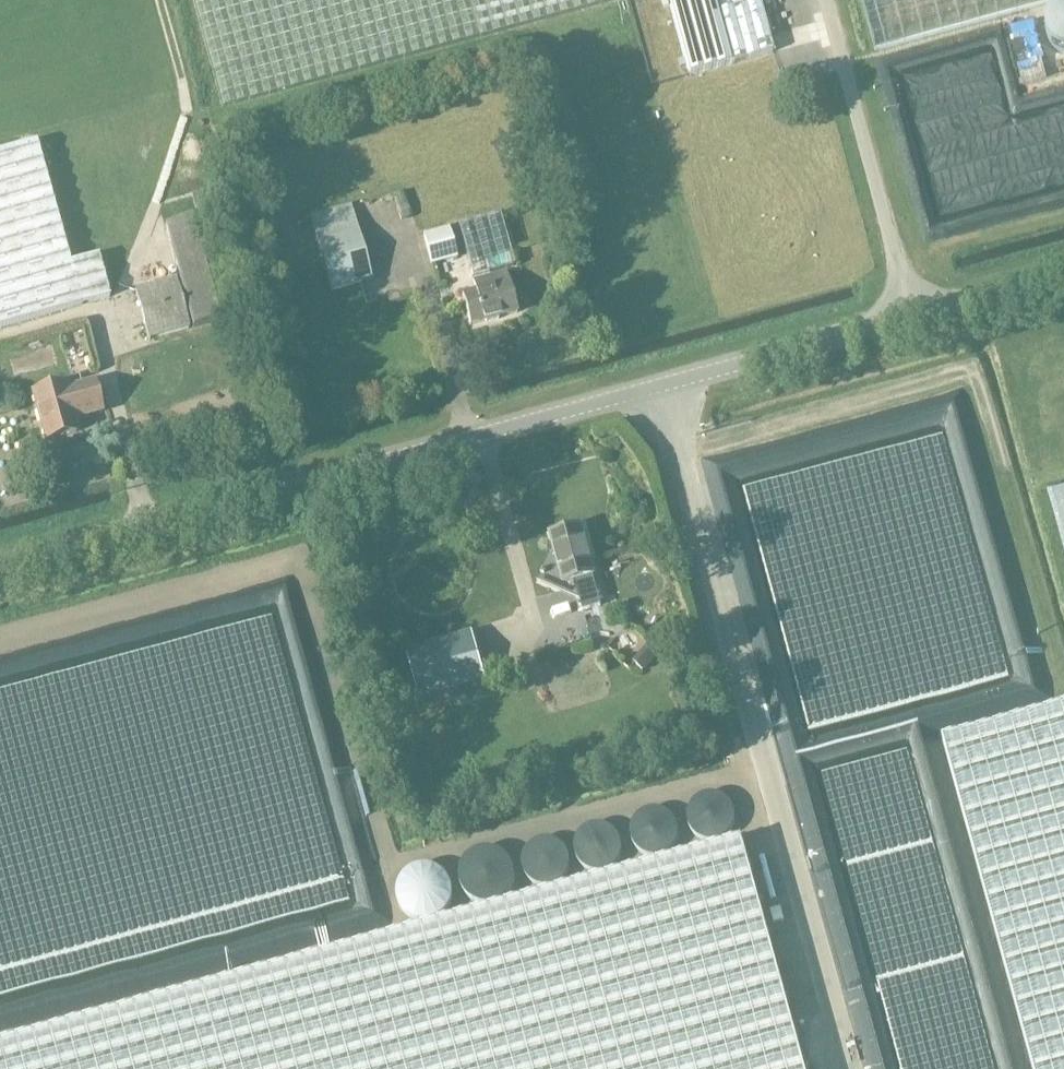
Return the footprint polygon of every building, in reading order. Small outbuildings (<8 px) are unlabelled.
[(222,108),(525,25),(616,0),(192,0),(222,108)] [(688,75),(773,52),(758,0),(668,0),(688,75)] [(874,50),(1058,0),(860,0),(874,50)] [(1046,28),(1047,36),(1050,43),(1055,49),(1056,50),(1062,52),(1063,53),(1063,8),(1059,9),(1053,14),(1048,20),(1046,28)] [(70,263),(36,142),(0,152),(0,328),(110,297),(98,255),(70,263)] [(370,280),(357,231),(350,204),(309,215),(330,291),(370,280)] [(191,328),(246,313),(218,211),(163,226),(191,328)] [(505,272),(489,276),(488,272),(513,266),(499,215),(457,226),(471,278),(472,277),(473,280),(472,280),(475,290),(461,294),(469,325),(516,312),(505,272)] [(432,260),(456,253),(452,238),(448,227),(424,234),(432,260)] [(148,339),(188,327),(174,278),(134,290),(148,339)] [(390,302),(401,299),(398,292),(388,296),(390,302)] [(63,385),(33,393),(47,441),(76,433),(73,419),(101,411),(94,383),(65,392),(63,385)] [(591,577),(592,577),(579,527),(550,534),(553,548),(543,572),(542,572),(540,576),(541,577),(539,581),(560,590),(563,584),(573,582),(581,611),(599,606),(591,577)] [(418,699),(484,683),(472,633),(405,650),(418,699)] [(942,740),(1032,1068),(1063,1068),(1063,706),(942,740)] [(733,814),(733,812),(733,810),(733,807),(732,805),(731,802),(730,800),(729,798),(728,796),(726,794),(724,793),(722,791),(720,790),(718,789),(716,788),(713,788),(711,787),(709,787),(706,787),(704,788),(701,788),(699,789),(697,790),(695,791),(693,793),(691,794),(689,796),(688,798),(687,800),(686,803),(685,805),(684,807),(684,810),(684,812),(684,814),(684,817),(685,819),(686,821),(687,824),(688,826),(689,828),(691,829),(693,831),(695,833),(697,834),(699,835),(701,836),(704,836),(706,837),(709,837),(711,837),(713,836),(716,836),(718,835),(720,834),(722,833),(724,831),(726,829),(728,828),(729,826),(730,824),(731,821),(732,819),(733,817),(733,814)] [(676,830),(676,828),(676,825),(676,823),(675,821),(674,818),(673,816),(672,814),(671,812),(669,810),(667,809),(665,807),(663,806),(661,805),(659,804),(656,803),(654,803),(652,803),(649,803),(647,803),(644,804),(642,805),(640,806),(638,807),(636,809),(634,810),(632,812),(631,814),(630,816),(629,818),(628,820),(627,823),(627,825),(627,828),(627,830),(627,832),(628,835),(629,837),(630,839),(631,841),(632,843),(634,845),(636,847),(638,848),(640,850),(642,851),(644,851),(647,852),(652,852),(654,852),(656,852),(659,851),(661,851),(663,850),(665,848),(667,847),(669,845),(671,843),(672,841),(673,839),(674,837),(675,835),(676,833),(676,830)] [(620,846),(620,843),(620,841),(620,838),(619,836),(619,834),(618,832),(616,830),(615,828),(613,826),(611,824),(609,823),(607,821),(605,820),(603,820),(601,819),(598,819),(596,819),(593,819),(591,819),(589,820),(586,820),(584,821),(582,823),(580,824),(578,826),(577,828),(575,829),(574,832),(573,834),(572,836),(571,838),(571,841),(571,843),(571,846),(572,848),(572,850),(573,853),(574,855),(575,857),(577,859),(578,861),(580,862),(582,864),(584,865),(586,866),(589,867),(591,867),(593,868),(596,868),(598,868),(601,868),(603,867),(605,866),(607,865),(609,864),(611,862),(613,861),(615,859),(616,857),(618,855),(619,853),(619,850),(620,848),(620,846)] [(551,840),(543,839),(536,841),(529,845),(524,852),(522,859),(522,867),(524,875),(530,881),(536,885),(544,887),(552,885),(559,881),(564,875),(567,867),(567,858),(564,851),(559,844),(551,840)] [(0,1043),(0,1068),(804,1068),(741,840),(0,1043)] [(500,852),(492,849),(483,849),(475,851),(468,856),(463,862),(460,870),(459,878),(461,887),(465,894),(471,900),(478,903),(487,904),(496,903),(504,898),(510,891),(513,883),(514,874),(512,866),(507,858),(500,852)] [(430,867),(421,866),(413,868),(406,873),(400,879),(397,887),(396,896),(398,904),(403,911),(409,917),(417,920),(425,921),(433,919),(441,915),(446,908),(449,900),(450,892),(448,883),(444,876),(437,870),(430,867)]
